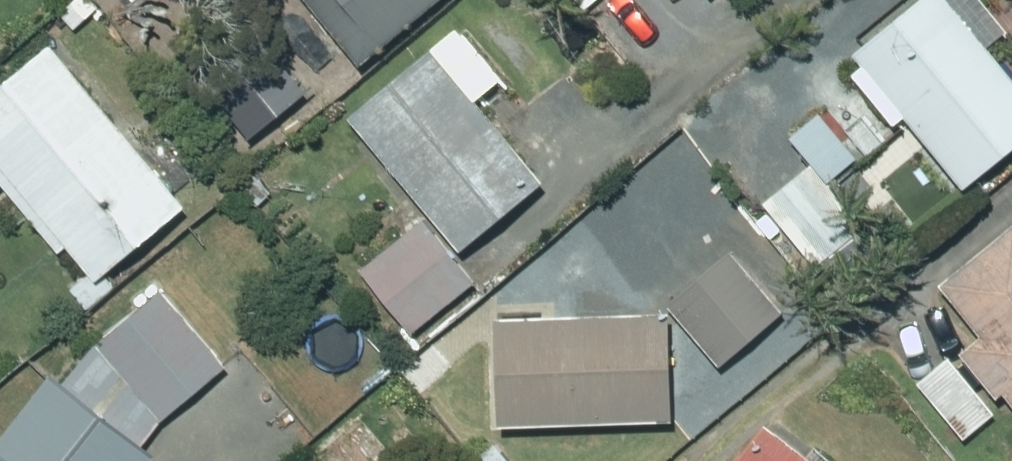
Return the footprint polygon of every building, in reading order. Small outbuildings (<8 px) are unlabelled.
[(371,57),(442,0),(323,0),(371,57)] [(977,184),(1011,155),(1011,56),(966,0),(926,0),(866,49),(977,184)] [(0,88),(0,166),(68,248),(75,242),(105,277),(195,203),(60,40),(0,88)] [(445,43),(363,110),(474,246),(556,179),(445,43)] [(431,215),(370,266),(422,329),(483,278),(431,215)] [(951,280),(994,334),(975,350),(1011,396),(1011,395),(1011,232),(951,280)] [(680,299),(730,359),(792,309),(742,248),(680,299)] [(107,339),(171,416),(234,363),(170,286),(107,339)] [(683,309),(509,314),(512,421),(686,416),(683,309)] [(958,353),(923,384),(969,438),(1004,409),(958,353)] [(170,449),(65,368),(0,453),(0,460),(161,460),(170,449)] [(744,460),(828,460),(777,420),(744,460)] [(483,455),(487,460),(520,460),(502,439),(483,455)]
